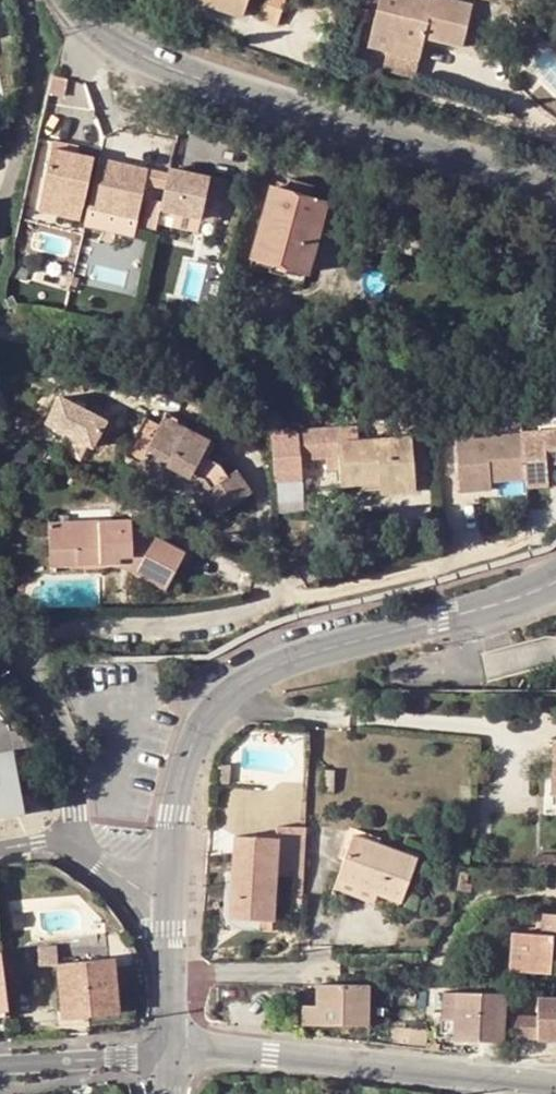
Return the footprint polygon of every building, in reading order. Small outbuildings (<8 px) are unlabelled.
[(231,20),(234,12),(199,0),(194,0),(191,8),(231,20)] [(234,12),(244,14),(248,0),(199,0),(234,12)] [(278,24),(286,0),(264,0),(258,18),(278,24)] [(369,46),(388,50),(384,66),(416,74),(420,58),(425,37),(463,46),(472,5),(452,0),(381,0),(369,46)] [(0,111),(0,128),(8,127),(6,111),(0,111)] [(33,189),(83,201),(94,154),(72,149),(63,146),(64,138),(47,134),(33,189)] [(72,149),(74,140),(64,138),(63,146),(72,149)] [(148,167),(99,156),(88,202),(137,214),(148,167)] [(226,181),(168,168),(160,208),(201,217),(216,221),(226,181)] [(286,191),(311,199),(315,185),(290,178),(288,183),(286,191)] [(311,199),(286,191),(275,189),(271,188),(253,257),(308,271),(326,203),(311,199)] [(30,203),(80,214),(83,201),(33,189),(30,203)] [(201,217),(160,208),(157,222),(198,230),(201,217)] [(308,271),(253,257),(250,267),(304,282),(308,271)] [(289,313),(276,311),(275,321),(288,322),(289,313)] [(57,394),(42,421),(89,446),(103,418),(57,394)] [(202,455),(210,440),(164,416),(159,424),(145,417),(125,455),(140,462),(134,472),(166,488),(172,475),(175,470),(190,477),(193,472),(204,478),(211,487),(207,491),(202,493),(218,516),(251,493),(235,470),(228,475),(220,465),(207,458),(202,455)] [(356,426),(268,433),(272,482),(300,479),(299,459),(338,456),(341,485),(380,483),(415,480),(411,436),(357,440),(356,426)] [(521,432),(521,434),(524,478),(525,486),(548,484),(546,462),(555,461),(555,429),(521,432)] [(524,478),(521,434),(456,439),(460,491),(491,488),(491,481),(524,478)] [(207,458),(215,443),(210,440),(202,455),(207,458)] [(44,459),(48,453),(36,446),(33,453),(44,459)] [(172,475),(187,483),(190,477),(175,470),(172,475)] [(190,477),(201,483),(207,491),(211,487),(204,478),(193,472),(190,477)] [(381,494),(416,491),(415,480),(380,483),(381,494)] [(133,556),(134,571),(166,588),(185,552),(132,525),(132,520),(48,524),(49,549),(77,548),(78,564),(118,562),(120,563),(120,556),(133,556)] [(77,548),(49,549),(50,565),(78,564),(77,548)] [(120,556),(120,563),(134,571),(133,556),(120,556)] [(22,797),(29,796),(22,758),(16,759),(14,752),(0,754),(0,801),(22,797)] [(545,795),(544,814),(555,814),(555,795),(551,795),(545,795)] [(25,812),(22,797),(0,801),(0,816),(25,812)] [(278,839),(235,837),(232,876),(238,876),(235,918),(262,920),(273,921),(276,875),(277,866),(278,866),(284,866),(284,876),(295,876),(293,897),(303,898),(307,828),(279,827),(278,839)] [(338,879),(379,895),(402,903),(418,860),(355,836),(338,879)] [(277,866),(276,875),(284,876),(284,866),(278,866),(277,866)] [(471,872),(461,872),(458,890),(473,892),(474,886),(470,885),(471,872)] [(379,895),(338,879),(335,888),(375,904),(379,895)] [(553,935),(554,916),(542,915),(541,934),(553,935)] [(554,916),(553,935),(541,934),(530,934),(512,932),(510,971),(550,973),(551,958),(555,959),(555,916),(554,916)] [(262,920),(261,932),(273,932),(273,921),(262,920)] [(40,948),(42,965),(58,963),(57,947),(40,948)] [(9,1009),(2,951),(0,952),(0,1010),(9,1009)] [(90,1008),(91,1015),(120,1012),(115,957),(58,963),(63,1011),(90,1008)] [(316,1025),(370,1026),(371,986),(317,985),(316,1006),(316,1025)] [(456,1021),(456,1040),(501,1040),(501,995),(443,995),(443,1004),(442,1020),(456,1021)] [(545,996),(544,1011),(538,1018),(537,1038),(555,1038),(555,996),(545,996)] [(425,1020),(442,1020),(443,1004),(426,1003),(425,1020)] [(303,1024),(316,1025),(316,1006),(304,1005),(303,1024)] [(90,1008),(63,1011),(63,1018),(91,1015),(90,1008)] [(538,1018),(512,1017),(513,1038),(537,1038),(538,1018)]
